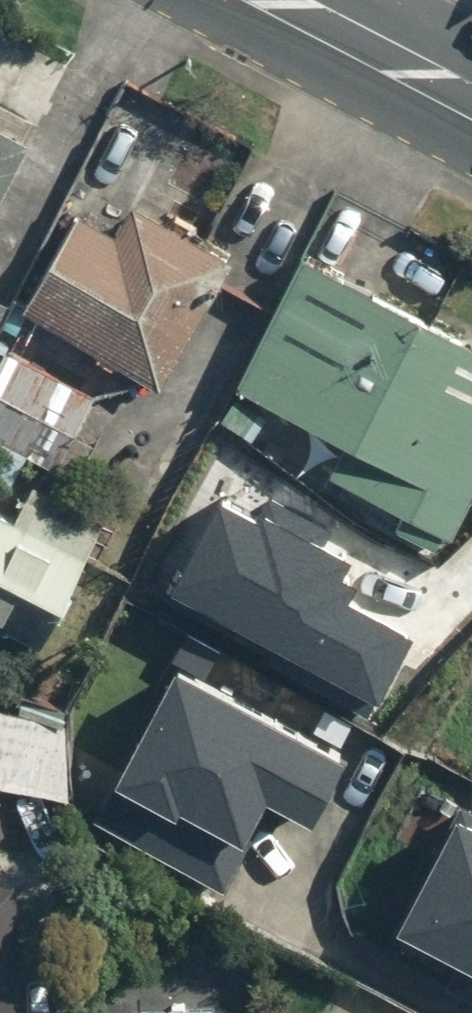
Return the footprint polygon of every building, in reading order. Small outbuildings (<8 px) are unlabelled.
[(37,135),(0,117),(0,210),(37,135)] [(88,194),(24,304),(163,385),(241,251),(139,192),(125,216),(88,194)] [(308,252),(223,417),(260,436),(277,402),(342,435),(326,467),(404,507),(394,525),(442,550),(471,490),(471,336),(308,252)] [(12,306),(0,300),(0,330),(12,306)] [(7,345),(0,360),(0,440),(58,468),(97,389),(7,345)] [(44,648),(111,524),(30,480),(10,516),(0,511),(0,624),(44,648)] [(225,505),(174,599),(378,709),(413,644),(341,605),(356,576),(225,505)] [(358,749),(183,660),(101,824),(224,886),(273,788),(325,814),(358,749)] [(70,790),(77,711),(0,704),(0,784),(70,790)] [(402,918),(462,949),(447,977),(471,990),(471,800),(465,796),(402,918)] [(23,896),(56,896),(55,852),(0,854),(0,1012),(26,1012),(23,896)]
